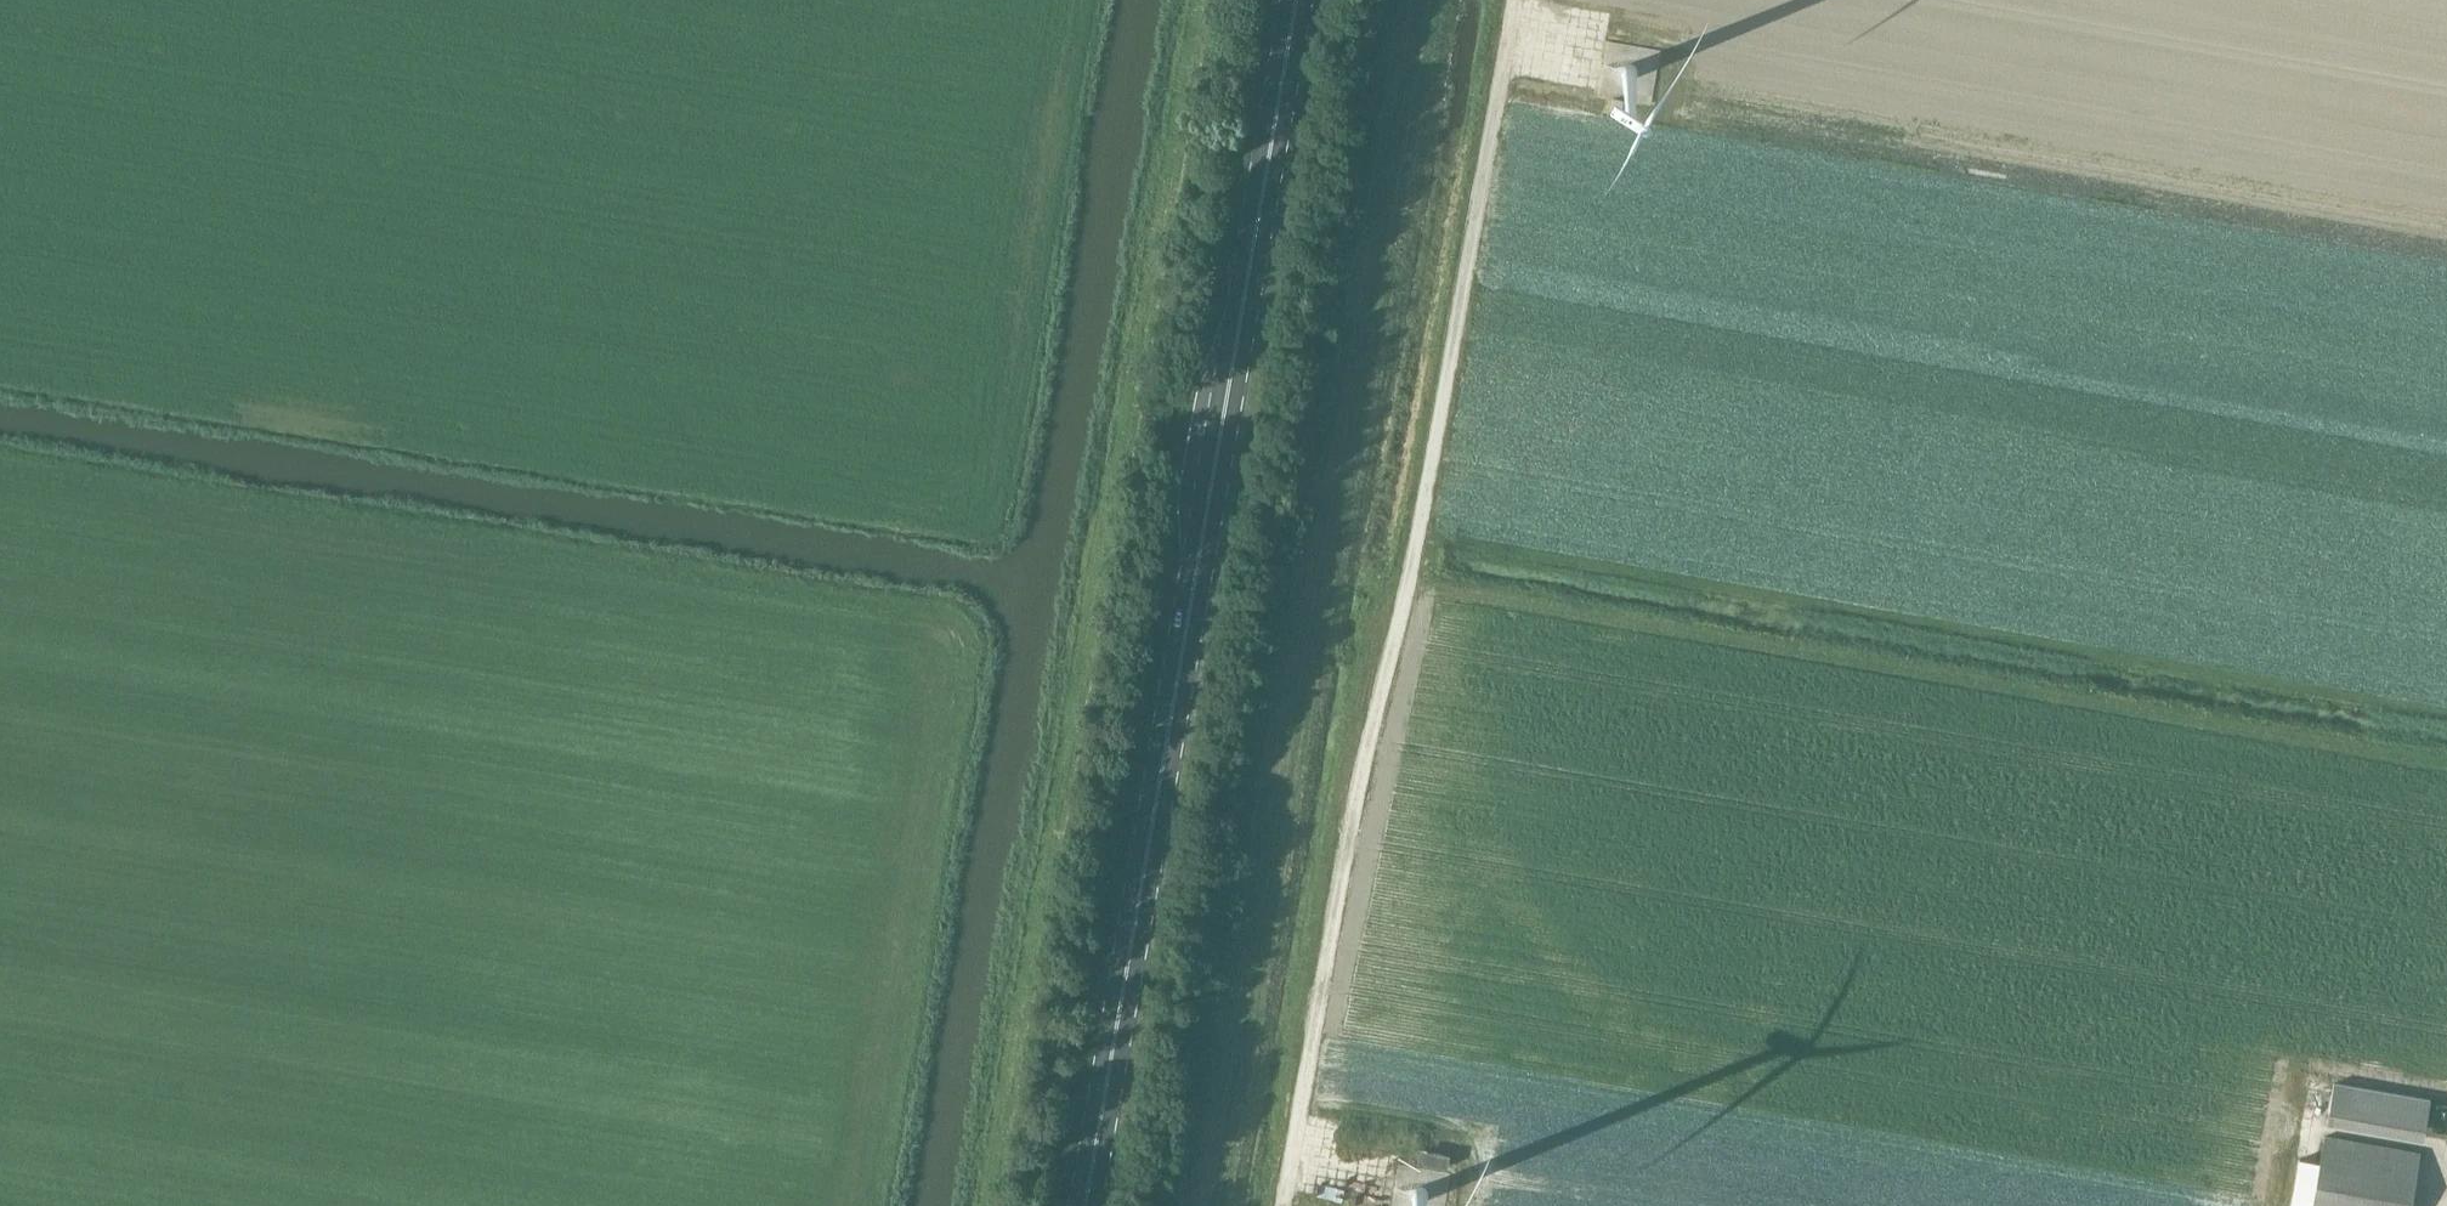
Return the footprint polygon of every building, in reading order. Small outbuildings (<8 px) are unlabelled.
[(2419,1151),(2325,1134),(2319,1153),(2307,1151),(2296,1205),(2410,1205),(2419,1151)]
